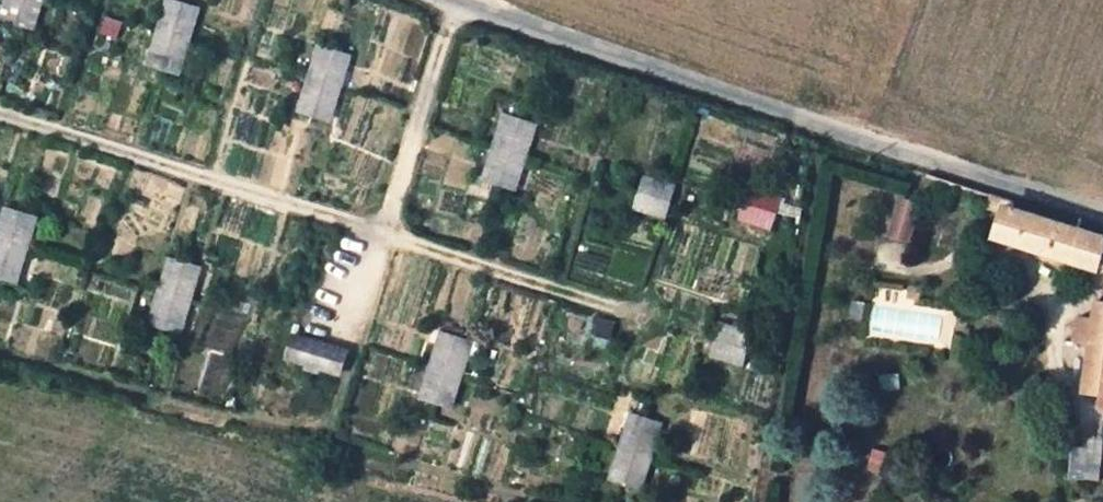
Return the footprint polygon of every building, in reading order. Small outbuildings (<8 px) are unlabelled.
[(45,0),(7,0),(2,18),(18,24),(36,30),(45,0)] [(149,63),(167,70),(179,74),(190,39),(198,11),(186,7),(167,1),(158,30),(149,63)] [(300,109),(316,114),(335,119),(344,85),(352,58),(333,52),(318,48),(310,75),(300,109)] [(517,187),(526,156),(537,121),(521,116),(506,111),(485,177),(501,182),(517,187)] [(642,181),(640,189),(634,211),(664,218),(673,188),(642,181)] [(772,223),(776,208),(780,194),(750,186),(746,200),(742,215),(772,223)] [(985,206),(997,210),(1002,195),(989,191),(985,206)] [(1011,197),(1002,195),(997,210),(990,232),(1089,264),(1099,231),(1011,202),(1011,197)] [(927,206),(899,198),(888,239),(915,247),(927,206)] [(29,250),(37,219),(24,215),(6,210),(0,232),(0,276),(5,278),(19,281),(29,250)] [(183,333),(193,298),(201,270),(190,267),(168,261),(160,289),(150,323),(172,329),(183,333)] [(1088,320),(1084,345),(1078,392),(1095,394),(1102,395),(1102,302),(1090,300),(1088,320)] [(1067,342),(1084,345),(1088,320),(1069,317),(1067,342)] [(743,360),(748,344),(752,329),(720,320),(716,336),(712,353),(743,360)] [(421,393),(439,398),(455,403),(464,370),(473,340),(457,335),(440,330),(430,362),(421,393)] [(347,351),(296,336),(291,358),(308,362),(306,367),(320,371),(321,366),(341,372),(347,351)] [(630,413),(622,445),(613,475),(624,479),(645,485),(654,453),(663,422),(644,417),(630,413)] [(1070,416),(1066,475),(1099,478),(1102,421),(1102,418),(1070,416)]
